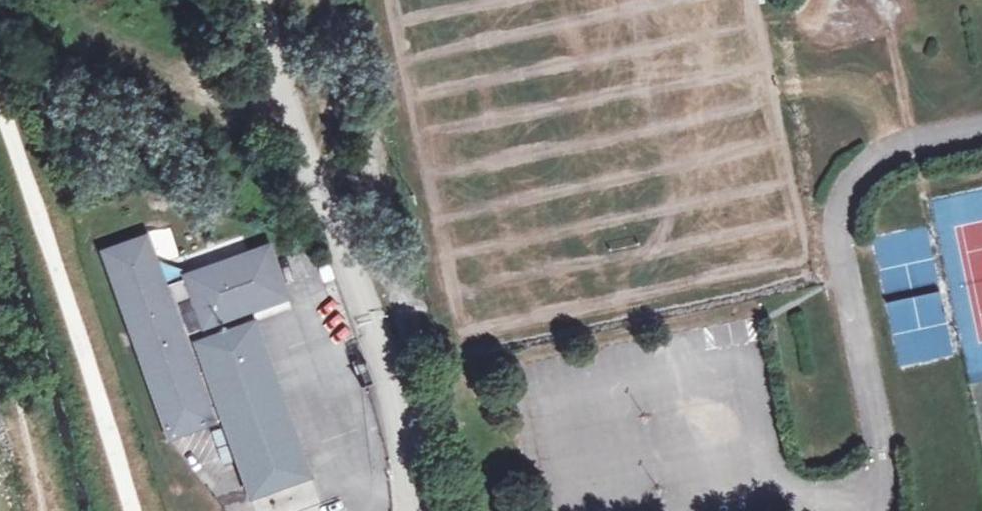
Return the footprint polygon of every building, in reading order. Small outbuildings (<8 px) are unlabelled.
[(147,235),(103,251),(117,291),(170,438),(223,419),(251,497),(311,476),(255,321),(251,311),(288,297),(269,245),(185,275),(186,278),(165,285),(147,235)] [(948,357),(941,293),(888,299),(895,363),(948,357)] [(288,297),(251,311),(255,321),(292,308),(288,297)] [(366,361),(354,364),(359,386),(372,383),(366,361)]
